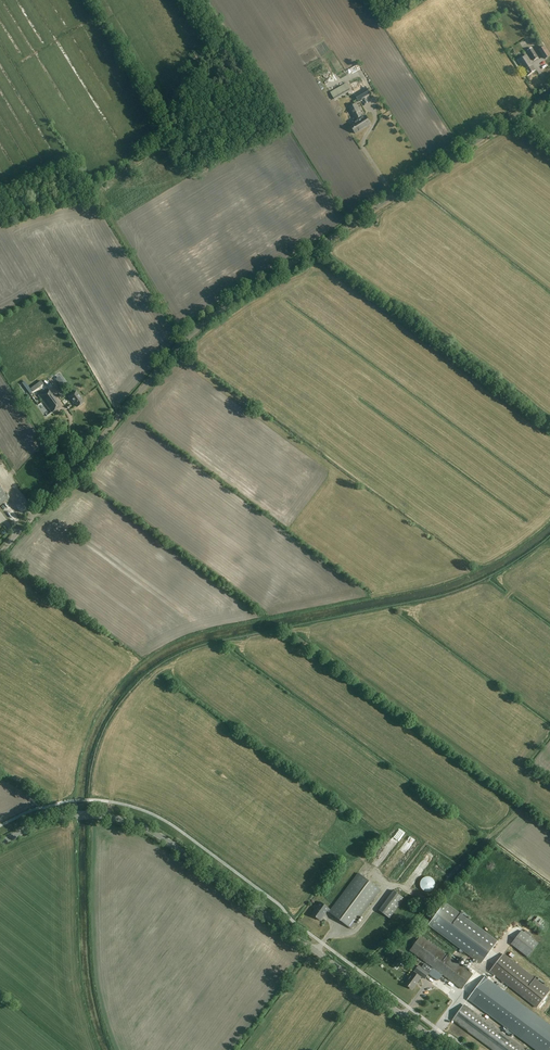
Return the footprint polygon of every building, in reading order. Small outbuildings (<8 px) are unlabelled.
[(511,43),(517,53),(522,49),(517,40),(511,43)] [(545,46),(538,50),(544,60),(549,56),(549,54),(545,46)] [(538,58),(533,50),(532,48),(527,50),(529,53),(534,61),(538,58)] [(518,60),(528,76),(535,71),(530,63),(531,62),(526,54),(518,60)] [(515,76),(517,75),(520,79),(523,78),(515,62),(510,64),(515,76)] [(362,82),(360,78),(349,85),(351,89),(352,91),(353,91),(356,95),(355,95),(359,102),(363,99),(370,94),(367,89),(366,89),(362,82)] [(334,98),(350,89),(346,83),(330,92),(334,98)] [(355,119),(355,120),(363,116),(362,115),(356,103),(348,107),(355,119)] [(355,120),(355,119),(353,120),(355,123),(350,126),(355,134),(361,130),(361,131),(371,124),(364,113),(362,115),(363,116),(355,120)] [(85,397),(78,387),(71,392),(72,394),(69,396),(74,404),(75,403),(78,407),(83,403),(81,400),(85,397)] [(60,406),(47,388),(38,395),(51,413),(60,406)] [(197,404),(194,401),(189,406),(188,405),(182,410),(186,414),(197,404)] [(19,510),(26,506),(23,501),(16,504),(19,510)] [(393,850),(407,833),(401,828),(387,845),(393,850)] [(330,908),(327,906),(321,902),(311,914),(320,921),(327,911),(352,929),(381,890),(358,873),(330,910),(329,909),(330,908)] [(428,877),(427,877),(426,877),(424,877),(424,878),(423,878),(422,879),(421,880),(421,881),(420,882),(420,883),(420,884),(420,885),(420,886),(421,887),(421,888),(422,889),(422,890),(423,890),(425,891),(426,892),(427,892),(428,892),(430,891),(432,891),(432,890),(433,889),(434,888),(435,886),(435,884),(435,883),(435,882),(434,881),(433,879),(432,878),(431,877),(429,877),(428,877)] [(394,890),(379,910),(389,918),(404,898),(394,890)] [(498,941),(446,903),(429,925),(482,963),(498,941)] [(507,933),(515,938),(521,927),(513,923),(507,933)] [(528,957),(539,943),(522,930),(511,944),(528,957)] [(462,989),(473,974),(421,936),(410,950),(462,989)] [(504,954),(490,972),(536,1008),(549,991),(549,990),(504,954)] [(398,958),(392,965),(397,969),(403,961),(398,958)] [(418,967),(413,973),(412,973),(405,983),(412,989),(421,977),(425,979),(429,974),(418,967)] [(468,999),(537,1049),(549,1049),(549,1026),(485,977),(468,999)] [(452,1019),(494,1049),(524,1049),(463,1005),(452,1019)]
